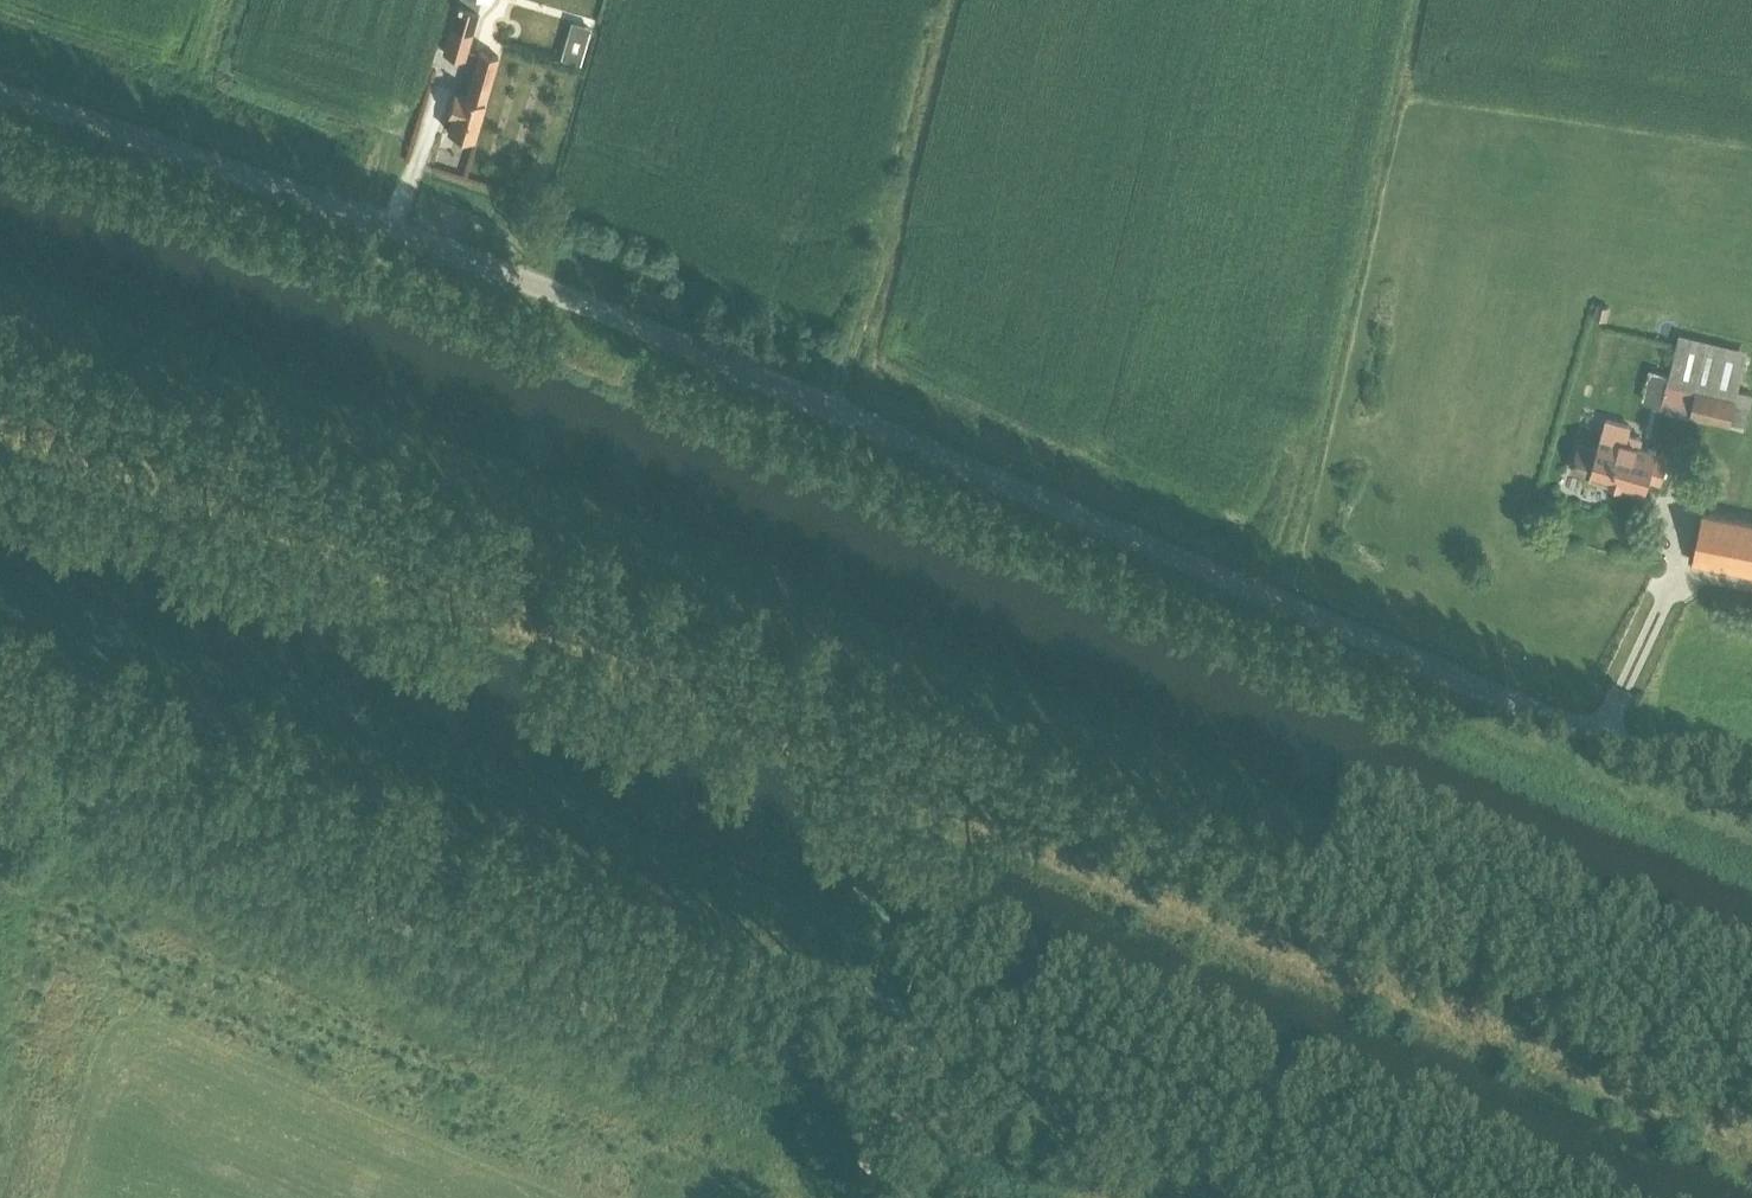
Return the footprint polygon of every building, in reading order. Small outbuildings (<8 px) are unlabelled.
[(444,35),(469,42),(481,0),(453,0),(444,35)] [(474,126),(496,42),(479,38),(471,65),(455,61),(440,118),(474,126)] [(1643,398),(1732,420),(1734,417),(1748,422),(1751,405),(1751,390),(1740,386),(1749,347),(1681,331),(1672,370),(1651,366),(1643,398)] [(1600,445),(1592,472),(1648,488),(1651,476),(1663,480),(1672,450),(1642,441),(1645,434),(1632,430),(1634,422),(1608,415),(1600,445)] [(1592,472),(1600,445),(1580,439),(1572,466),(1592,472)] [(1705,509),(1695,557),(1751,568),(1751,518),(1705,509)]
